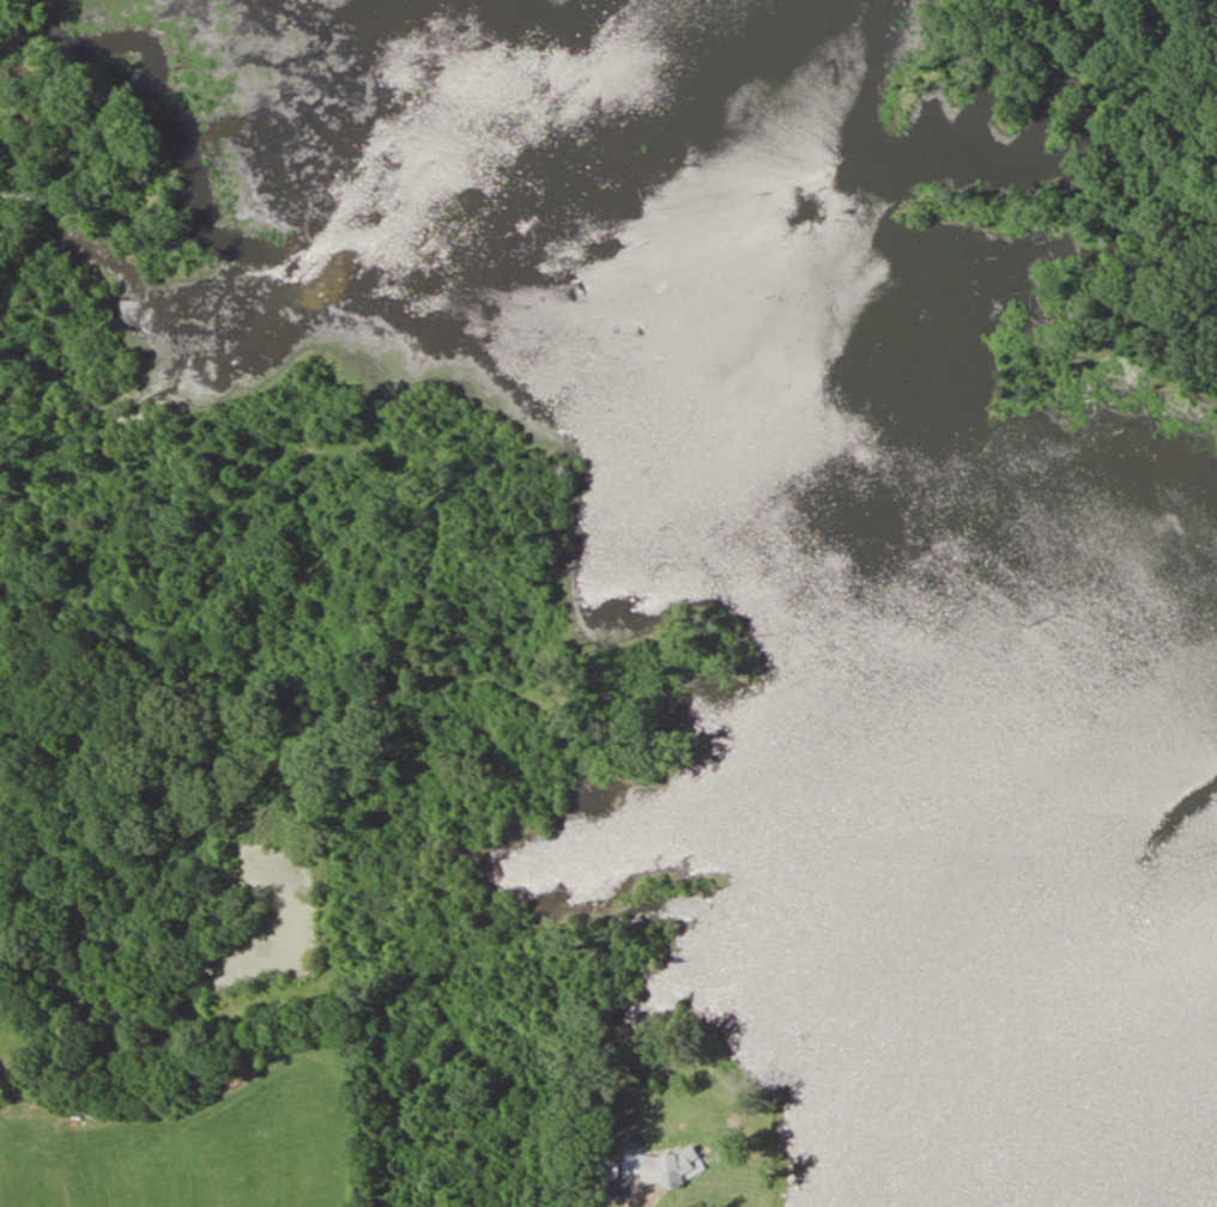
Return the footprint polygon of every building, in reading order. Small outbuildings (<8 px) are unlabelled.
[(688,1183),(688,1173),(700,1172),(699,1152),(647,1154),(649,1185),(688,1183)]
